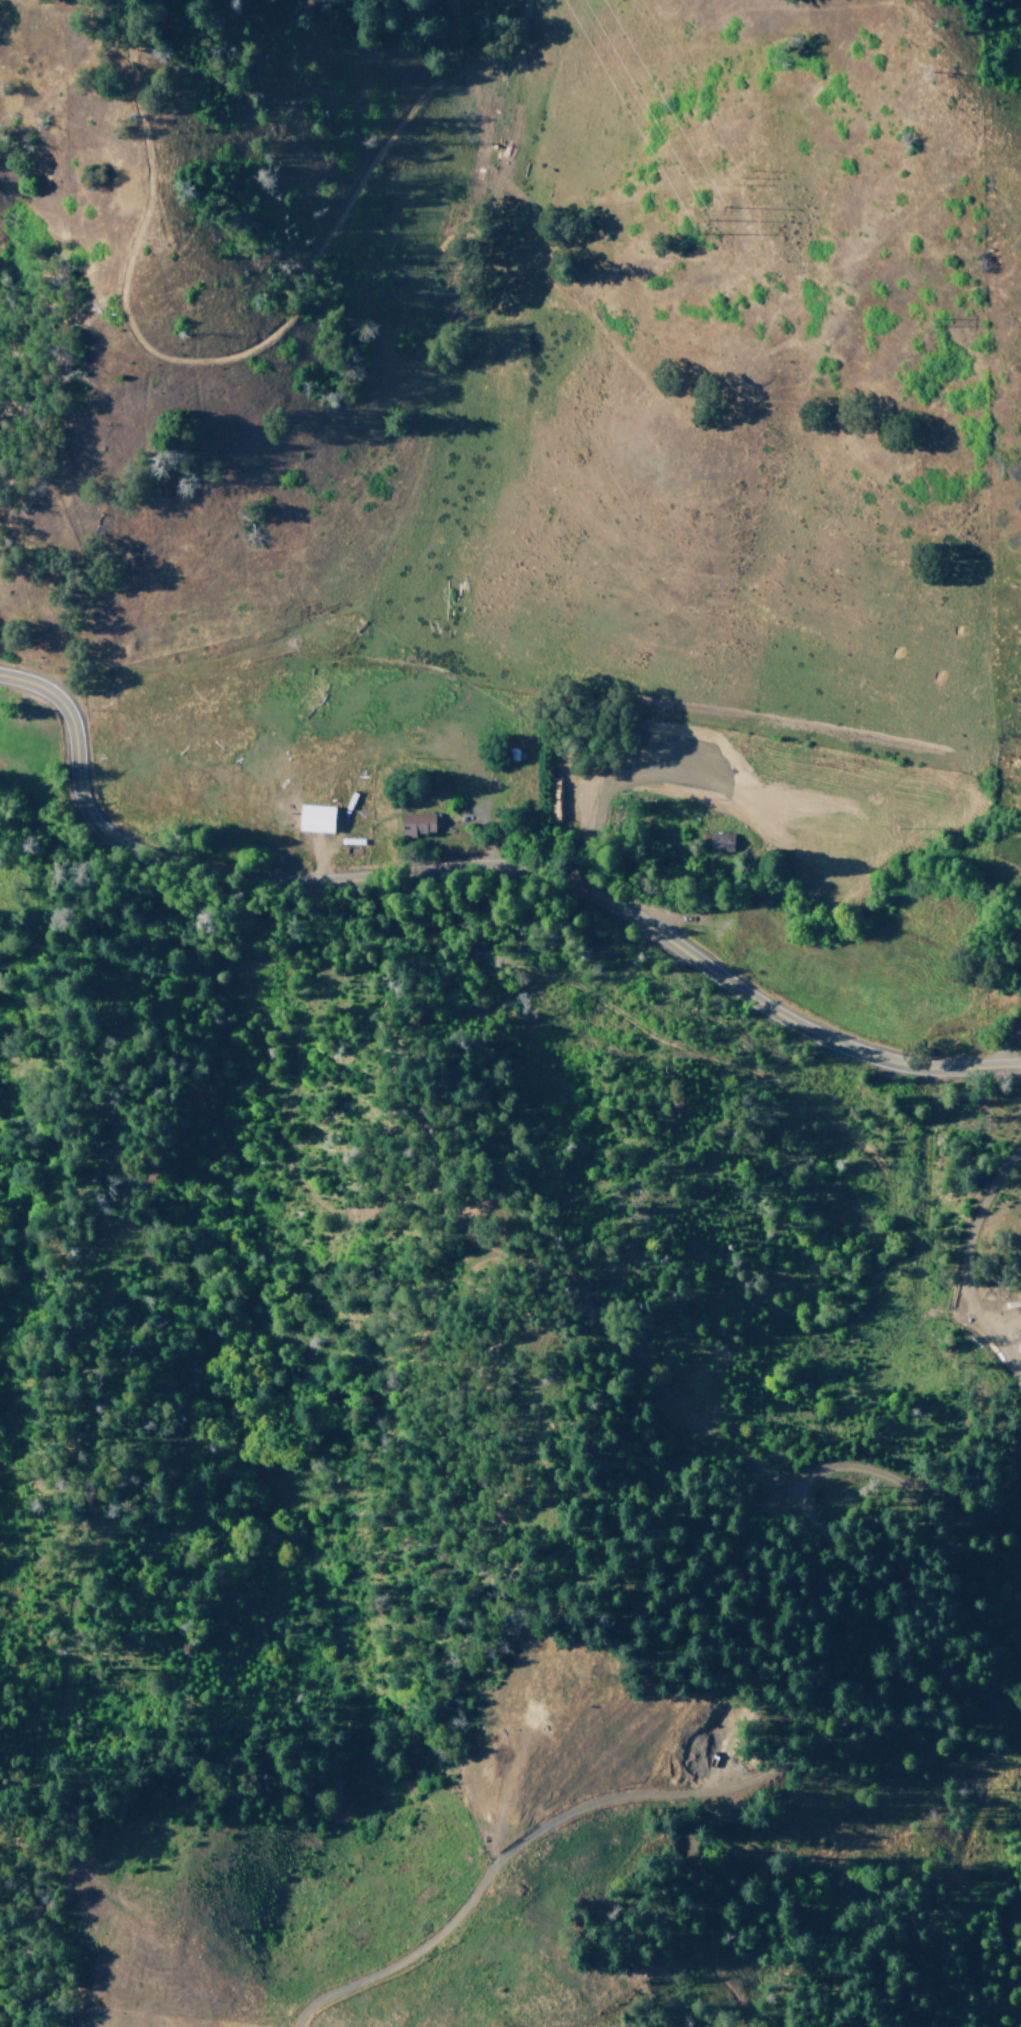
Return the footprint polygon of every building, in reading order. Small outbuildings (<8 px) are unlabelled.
[(335,833),(336,806),(301,805),(300,831),(335,833)] [(434,812),(401,813),(401,835),(434,835),(434,812)]
